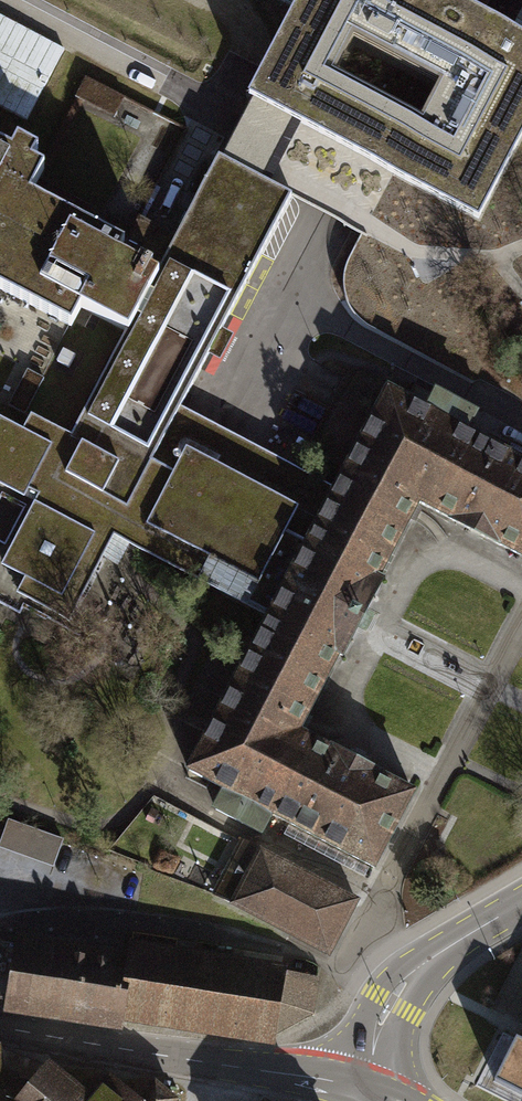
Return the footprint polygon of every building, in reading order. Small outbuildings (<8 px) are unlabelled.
[(280,176),(305,130),(344,149),(394,173),(481,216),(521,136),(521,0),(493,0),(484,16),(453,0),(298,0),(302,2),(237,122),(218,156),(275,186),(280,176)] [(0,17),(0,107),(26,121),(64,51),(0,17)] [(188,129),(85,77),(73,101),(176,153),(188,129)] [(344,149),(305,130),(280,176),(275,186),(294,195),(315,206),(364,232),(394,173),(344,149)] [(388,389),(334,495),(179,414),(294,195),(275,186),(218,156),(154,278),(115,258),(121,246),(27,197),(41,169),(38,167),(0,148),(0,290),(72,327),(81,310),(125,333),(71,438),(32,418),(23,435),(0,423),(0,484),(37,503),(4,566),(28,578),(20,593),(69,619),(113,535),(270,617),(190,770),(374,865),(411,794),(356,765),(297,734),(302,723),(359,615),(412,513),(417,503),(521,558),(521,459),(388,389)] [(61,840),(12,822),(3,848),(52,865),(61,840)] [(241,842),(213,895),(330,956),(358,903),(241,842)] [(444,846),(436,842),(427,848),(428,856),(439,862),(446,857),(444,846)] [(55,949),(0,940),(0,1002),(8,1003),(7,1008),(45,1014),(55,949)] [(55,949),(45,1014),(123,1025),(125,1015),(124,1015),(132,960),(129,959),(55,949)] [(132,960),(124,1015),(125,1015),(166,1021),(175,957),(131,950),(129,959),(132,960)] [(175,957),(166,1021),(234,1031),(243,967),(175,957)] [(234,1031),(270,1037),(280,972),(243,967),(234,1031)] [(270,1037),(313,1014),(319,978),(280,972),(270,1037)] [(509,1034),(487,1078),(521,1096),(521,1040),(509,1034)] [(15,1100),(92,1100),(48,1063),(15,1100)] [(110,1082),(93,1100),(133,1100),(110,1082)] [(158,1085),(144,1100),(177,1100),(158,1085)]
